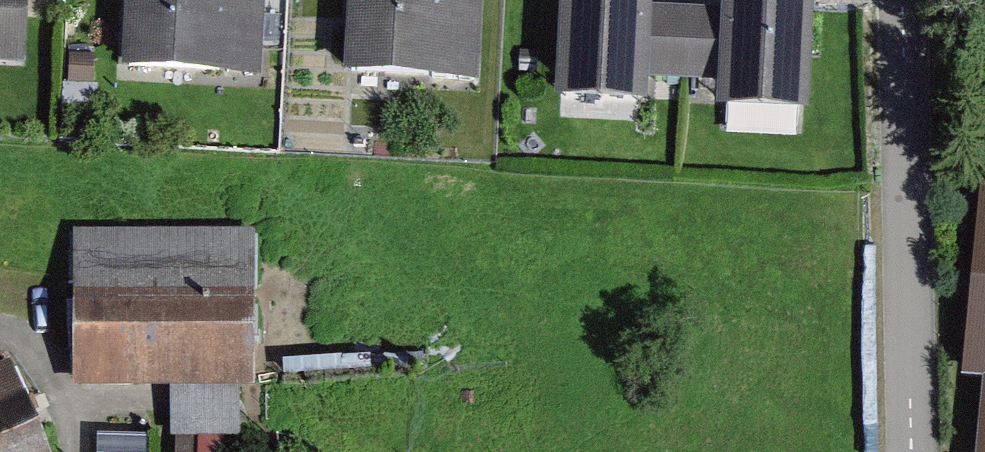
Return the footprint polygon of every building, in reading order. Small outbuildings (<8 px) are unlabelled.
[(22,67),(25,0),(0,0),(0,66),(22,67)] [(118,70),(261,79),(266,0),(122,0),(118,70)] [(341,73),(478,81),(483,0),(345,0),(341,73)] [(552,100),(646,106),(647,79),(651,5),(652,0),(559,0),(552,100)] [(743,0),(723,0),(722,10),(717,83),(717,111),(810,116),(816,4),(743,0)] [(722,10),(651,5),(647,79),(717,83),(722,10)] [(95,57),(69,54),(67,81),(92,84),(95,57)] [(976,171),(953,381),(981,384),(974,451),(984,451),(984,172),(976,171)] [(255,229),(69,230),(69,389),(169,389),(239,388),(256,388),(255,229)] [(14,366),(0,371),(0,451),(50,451),(14,366)] [(239,388),(169,389),(169,437),(240,437),(239,388)] [(98,438),(98,451),(150,451),(149,437),(98,438)]
